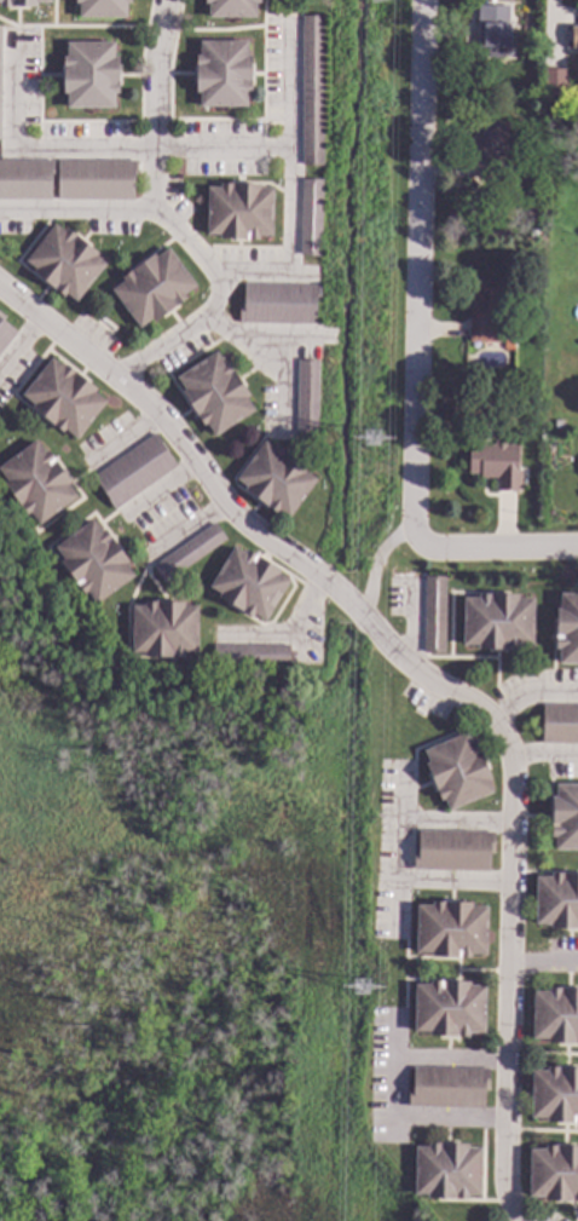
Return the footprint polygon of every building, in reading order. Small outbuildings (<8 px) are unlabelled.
[(74,4),(74,0),(129,0),(129,4),(126,4),(126,18),(77,18),(77,4),(74,4)] [(204,2),(204,0),(259,0),(259,4),(255,4),(255,18),(208,18),(208,2),(204,2)] [(509,7),(509,25),(510,25),(510,50),(504,50),(504,58),(487,57),(487,48),(476,48),(478,6),(509,7)] [(322,165),(302,165),(302,17),(322,17),(322,165)] [(571,29),(577,28),(577,50),(571,50),(571,47),(567,47),(566,40),(572,40),(571,29)] [(247,56),(250,56),(250,92),(247,92),(247,106),(198,106),(198,92),(195,92),(195,56),(198,56),(200,41),(247,41),(247,56)] [(114,57),(117,57),(117,93),(114,93),(114,108),(67,108),(67,93),(62,93),(62,57),(67,57),(67,42),(114,42),(114,57)] [(566,98),(544,97),(544,70),(566,70),(566,98)] [(508,123),(507,139),(521,139),(520,155),(505,154),(505,159),(491,157),(491,161),(498,161),(497,180),(476,179),(478,161),(484,161),(485,157),(472,156),(473,136),(474,137),(475,121),(508,123)] [(51,200),(0,200),(0,161),(53,161),(53,184),(51,184),(51,200)] [(135,186),(133,186),(133,200),(57,200),(57,161),(135,161),(135,186)] [(323,180),(320,258),(300,257),(302,180),(323,180)] [(260,185),(260,189),(273,190),(272,237),(259,237),(259,241),(220,240),(220,236),(207,235),(208,188),(220,188),(220,184),(260,185)] [(539,212),(539,223),(527,223),(528,212),(539,212)] [(64,232),(65,230),(98,254),(96,257),(105,265),(76,303),(67,295),(64,298),(31,273),(35,270),(25,263),(54,225),(64,232)] [(196,287),(184,296),(186,300),(154,323),(151,321),(139,329),(111,290),(125,282),(122,278),(154,255),(156,258),(168,248),(196,287)] [(502,344),(469,344),(469,300),(474,300),(475,281),(502,281),(502,344)] [(320,307),(316,306),(316,326),(238,324),(239,304),(243,304),(244,284),(320,287),(320,307)] [(17,333),(0,354),(0,314),(5,318),(2,322),(17,333)] [(225,365),(227,363),(249,397),(247,398),(254,411),(214,437),(206,424),(203,426),(181,393),(184,392),(175,379),(216,352),(225,365)] [(63,368),(65,365),(97,390),(94,393),(106,403),(76,440),(65,431),(63,433),(31,409),(34,405),(22,396),(51,359),(63,368)] [(317,438),(296,438),(297,362),(318,362),(317,438)] [(562,431),(554,431),(554,421),(563,421),(562,431)] [(168,450),(166,451),(177,467),(114,511),(93,478),(156,434),(168,450)] [(504,439),(504,445),(516,447),(516,472),(519,472),(519,489),(513,489),(513,490),(496,490),(497,478),(480,477),(480,472),(469,472),(469,445),(496,447),(496,439),(504,439)] [(6,482),(0,473),(0,468),(35,442),(44,454),(47,451),(71,484),(68,485),(77,499),(37,526),(29,514),(27,517),(4,484),(6,482)] [(274,449),(277,447),(308,470),(307,473),(317,480),(289,519),(278,511),(276,514),(244,491),(247,488),(236,480),(264,442),(274,449)] [(102,532),(105,530),(128,563),(126,565),(134,577),(96,605),(87,593),(83,595),(60,563),(64,560),(54,548),(93,520),(102,532)] [(214,524),(226,541),(163,584),(152,568),(214,524)] [(244,553),(245,551),(281,571),(278,575),(289,581),(265,622),(254,616),(252,618),(218,598),(220,594),(209,587),(233,547),(244,553)] [(444,655),(423,655),(424,577),(445,577),(444,655)] [(560,594),(577,595),(577,665),(559,664),(559,649),(555,649),(555,610),(560,610),(560,594)] [(518,599),(533,600),(532,647),(518,647),(518,651),(478,650),(478,646),(462,646),(463,599),(478,599),(479,595),(519,595),(518,599)] [(184,606),(197,606),(197,655),(184,655),(184,657),(145,657),(145,653),(132,653),(132,606),(144,606),(144,603),(184,603),(184,606)] [(289,667),(213,667),(213,646),(289,646),(289,667)] [(542,705),(577,706),(577,745),(542,745),(542,705)] [(472,744),(475,743),(491,781),(487,782),(492,794),(449,812),(444,800),(439,801),(424,765),(428,764),(423,751),(467,733),(472,744)] [(556,785),(577,785),(577,851),(554,851),(555,837),(550,837),(551,799),(555,799),(556,785)] [(493,853),(490,853),(490,872),(412,871),(412,849),(417,849),(418,831),(495,834),(493,853)] [(550,874),(577,875),(577,929),(550,929),(550,926),(534,926),(536,877),(550,877),(550,874)] [(472,904),(472,908),(486,909),(485,955),(470,955),(470,960),(430,958),(430,954),(415,954),(416,906),(432,906),(432,903),(472,904)] [(469,986),(485,986),(484,1035),(468,1033),(468,1037),(428,1037),(428,1033),(414,1032),(415,985),(429,985),(429,981),(469,983),(469,986)] [(548,989),(577,990),(577,1045),(548,1044),(548,1041),(531,1039),(533,992),(548,992),(548,989)] [(547,1067),(577,1068),(577,1124),(545,1123),(545,1119),(531,1119),(531,1071),(547,1072),(547,1067)] [(489,1071),(489,1090),(484,1090),(484,1110),(408,1108),(408,1087),(412,1087),(412,1069),(489,1071)] [(468,1145),(468,1148),(480,1150),(479,1197),(467,1196),(467,1200),(427,1199),(427,1196),(414,1196),(415,1147),(428,1148),(428,1144),(468,1145)] [(544,1146),(577,1146),(577,1203),(544,1202),(544,1198),(528,1198),(530,1150),(544,1150),(544,1146)]
